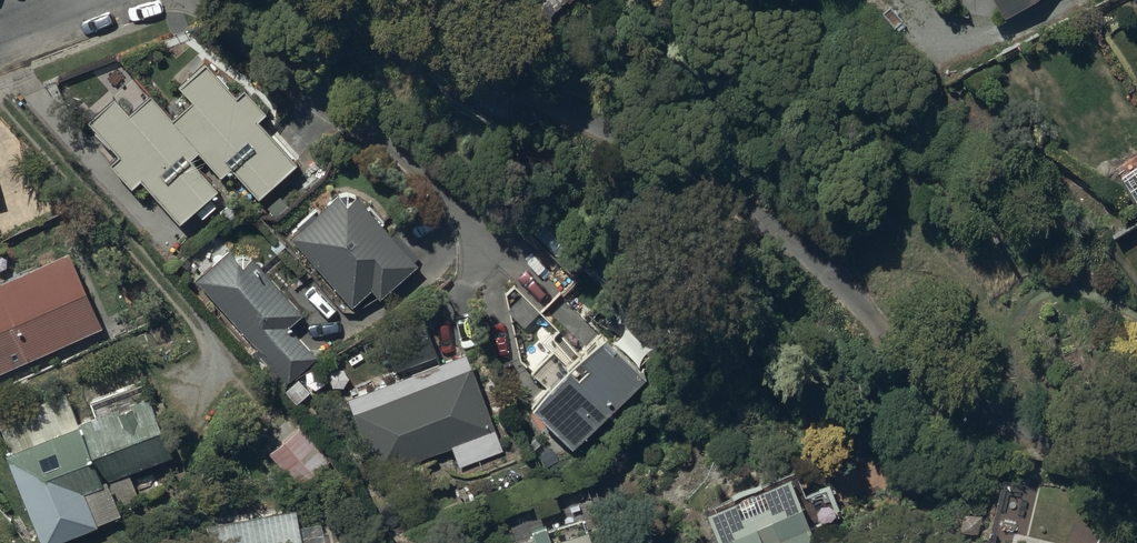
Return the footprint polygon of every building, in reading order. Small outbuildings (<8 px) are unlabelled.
[(1002,11),(1021,0),(996,0),(1002,11)] [(142,170),(180,214),(219,181),(193,150),(200,144),(220,167),(230,159),(258,191),(298,156),(259,111),(268,104),(246,78),(237,85),(207,50),(179,75),(192,90),(171,107),(150,83),(134,97),(126,88),(120,92),(115,86),(89,108),(120,144),(110,153),(132,179),(142,170)] [(317,201),(288,226),(351,299),(371,282),(380,292),(419,259),(358,188),(348,196),(340,187),(320,205),(317,201)] [(230,241),(196,270),(258,342),(250,349),(280,384),(318,353),(289,319),(303,307),(253,249),(243,257),(230,241)] [(0,276),(0,367),(105,319),(70,243),(0,276)] [(397,362),(346,381),(378,465),(453,437),(461,458),(506,441),(466,338),(439,348),(425,310),(384,326),(397,362)] [(574,444),(645,379),(604,334),(584,352),(580,349),(567,361),(568,362),(562,368),(555,360),(532,381),(543,394),(535,401),(574,444)] [(67,412),(6,435),(45,537),(98,517),(97,515),(123,506),(120,499),(138,492),(127,463),(174,446),(158,403),(165,400),(162,391),(155,394),(145,367),(71,394),(75,404),(65,408),(67,412)] [(301,420),(268,447),(305,493),(339,466),(301,420)] [(709,474),(730,542),(775,542),(816,530),(805,494),(835,484),(829,465),(806,472),(798,444),(764,455),(763,452),(731,462),(733,467),(709,474)] [(208,508),(215,542),(333,542),(331,532),(327,533),(323,512),(301,516),(297,493),(208,508)] [(495,542),(580,542),(573,519),(550,526),(548,516),(535,519),(538,530),(495,542)] [(1134,535),(1099,524),(1093,542),(1132,542),(1134,535)] [(1002,530),(998,542),(1047,542),(1002,530)]
